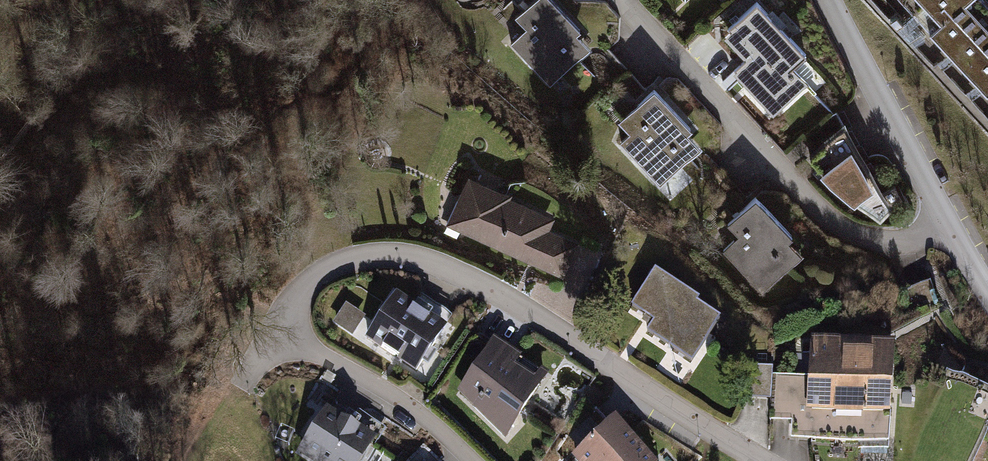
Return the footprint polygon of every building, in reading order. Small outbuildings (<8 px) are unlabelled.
[(552,0),(536,0),(515,19),(526,30),(511,45),(551,87),(591,49),(577,35),(581,31),(552,0)] [(987,0),(903,0),(987,89),(987,0)] [(814,53),(766,3),(732,36),(753,57),(737,72),(777,114),(813,81),(800,67),(814,53)] [(693,132),(655,89),(620,123),(629,135),(620,144),(659,188),(703,151),(689,135),(693,132)] [(842,120),(803,159),(849,203),(876,220),(890,208),(842,120)] [(471,176),(449,226),(564,277),(581,244),(550,231),(555,219),(512,198),(514,196),(471,176)] [(793,239),(756,199),(727,227),(738,238),(723,252),(760,297),(803,257),(789,243),(793,239)] [(700,303),(656,274),(632,309),(655,323),(648,333),(692,361),(721,321),(697,307),(700,303)] [(418,371),(449,326),(395,289),(364,333),(418,371)] [(522,358),(495,340),(459,391),(507,442),(551,376),(543,371),(538,380),(517,366),(522,358)] [(896,349),(811,341),(810,381),(808,416),(891,420),(896,349)] [(772,379),(772,369),(748,367),(748,399),(771,401),(772,379)] [(908,460),(987,460),(987,390),(944,369),(912,435),(908,460)] [(808,416),(810,381),(772,379),(771,401),(770,424),(791,424),(791,442),(888,447),(891,420),(808,416)] [(298,453),(310,460),(366,460),(381,437),(329,404),(298,453)] [(618,419),(573,458),(576,460),(655,460),(618,419)]
